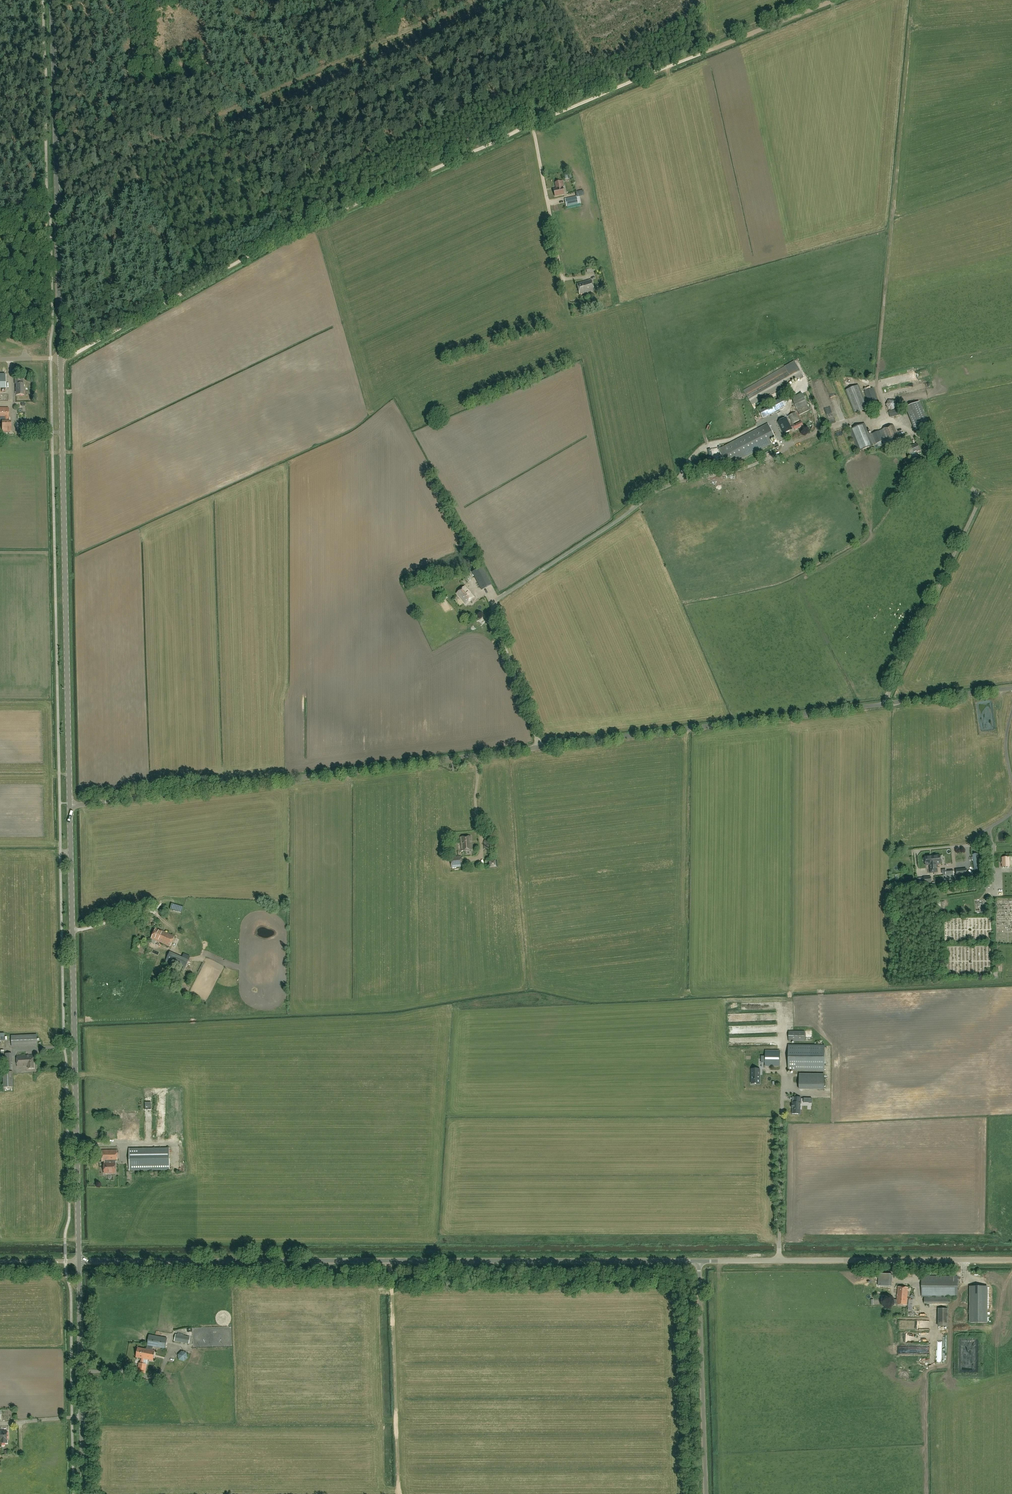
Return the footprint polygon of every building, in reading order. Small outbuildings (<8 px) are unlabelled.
[(563,181),(555,183),(556,189),(553,189),(555,196),(564,194),(562,187),(564,186),(563,181)] [(565,199),(566,206),(578,204),(576,197),(565,199)] [(579,294),(594,290),(591,280),(576,284),(579,294)] [(803,378),(795,363),(794,361),(743,390),(746,395),(751,405),(754,409),(757,407),(755,403),(763,398),(765,402),(772,398),(770,395),(778,390),(800,378),(801,379),(803,378)] [(23,379),(14,380),(15,384),(16,384),(16,395),(24,395),(23,379)] [(857,386),(846,390),(855,414),(866,409),(857,386)] [(872,388),(864,391),(871,409),(880,406),(872,388)] [(807,406),(802,395),(792,400),(797,411),(807,406)] [(785,406),(788,400),(786,396),(776,401),(776,403),(764,409),(767,416),(785,406)] [(889,400),(886,405),(888,409),(894,410),(897,405),(894,401),(889,400)] [(915,431),(929,425),(920,402),(906,408),(915,431)] [(0,408),(0,422),(2,422),(2,431),(10,431),(10,427),(10,422),(8,422),(8,418),(8,408),(0,408)] [(888,411),(890,417),(904,414),(902,408),(888,411)] [(792,425),(792,426),(794,428),(794,430),(803,426),(801,421),(800,422),(795,412),(788,416),(792,424),(797,421),(798,423),(792,425)] [(794,428),(792,426),(790,427),(786,417),(777,422),(783,433),(794,428)] [(865,423),(848,429),(857,451),(873,445),(873,444),(885,439),(888,446),(899,442),(893,425),(869,434),(865,423)] [(719,450),(727,466),(772,443),(770,440),(775,438),(768,424),(719,450)] [(909,455),(919,451),(917,443),(906,447),(909,455)] [(492,585),(482,567),(472,572),(482,590),(492,585)] [(464,586),(456,593),(465,604),(473,597),(464,586)] [(443,602),(448,598),(445,594),(440,597),(443,602)] [(460,837),(462,851),(472,850),(470,836),(460,837)] [(483,842),(484,849),(492,848),(491,841),(489,838),(485,839),(483,842)] [(972,855),(975,871),(980,870),(978,854),(972,855)] [(935,856),(933,856),(933,860),(932,860),(933,865),(934,873),(937,872),(937,864),(941,864),(940,855),(939,855),(935,855),(935,856)] [(461,856),(450,858),(451,868),(462,867),(461,856)] [(933,860),(933,856),(925,857),(924,857),(923,858),(923,860),(924,861),(925,861),(926,865),(930,865),(930,871),(930,873),(934,873),(933,865),(932,860),(933,860)] [(172,902),(171,908),(182,911),(184,906),(172,902)] [(155,929),(151,939),(170,947),(174,937),(155,929)] [(170,952),(166,961),(184,970),(189,960),(170,952)] [(777,1012),(729,1013),(729,1022),(778,1020),(777,1012)] [(748,1025),(748,1033),(773,1032),(773,1025),(778,1025),(778,1023),(767,1023),(767,1026),(763,1026),(763,1025),(748,1025)] [(805,1032),(789,1032),(789,1042),(805,1042),(805,1032)] [(37,1035),(12,1036),(12,1047),(37,1046),(37,1035)] [(825,1046),(821,1046),(789,1046),(789,1071),(821,1071),(825,1071),(825,1046)] [(765,1051),(765,1056),(765,1063),(765,1067),(780,1067),(780,1051),(765,1051)] [(33,1055),(16,1056),(17,1066),(28,1066),(28,1068),(34,1068),(33,1055)] [(751,1069),(751,1081),(755,1081),(755,1084),(760,1084),(760,1069),(751,1069)] [(3,1072),(3,1087),(13,1087),(13,1071),(3,1072)] [(799,1089),(824,1089),(824,1074),(799,1074),(799,1089)] [(792,1114),(800,1114),(801,1098),(794,1097),(794,1103),(792,1103),(792,1114)] [(169,1148),(129,1149),(130,1171),(170,1170),(169,1148)] [(102,1161),(115,1161),(117,1161),(117,1150),(102,1150),(102,1161)] [(114,1161),(115,1161),(102,1161),(102,1162),(105,1162),(105,1163),(104,1163),(104,1173),(115,1173),(115,1163),(114,1163),(114,1161)] [(891,1287),(892,1275),(878,1274),(878,1286),(891,1287)] [(957,1276),(922,1276),(922,1297),(957,1297),(957,1276)] [(987,1287),(970,1286),(970,1322),(987,1322),(987,1287)] [(898,1287),(897,1296),(901,1296),(901,1297),(902,1297),(907,1298),(908,1287),(898,1287)] [(901,1296),(897,1296),(897,1300),(894,1300),(894,1304),(896,1304),(896,1305),(907,1306),(907,1298),(902,1297),(901,1297),(901,1296)] [(938,1327),(948,1327),(948,1309),(938,1309),(938,1327)] [(189,1337),(175,1334),(174,1340),(188,1343),(189,1337)] [(138,1348),(136,1358),(142,1359),(141,1363),(139,1363),(138,1371),(145,1373),(147,1364),(144,1364),(144,1359),(153,1361),(154,1351),(153,1350),(153,1346),(165,1349),(167,1339),(149,1335),(147,1346),(148,1346),(147,1350),(138,1348)] [(186,1353),(182,1351),(178,1355),(179,1360),(184,1362),(187,1358),(186,1353)]
